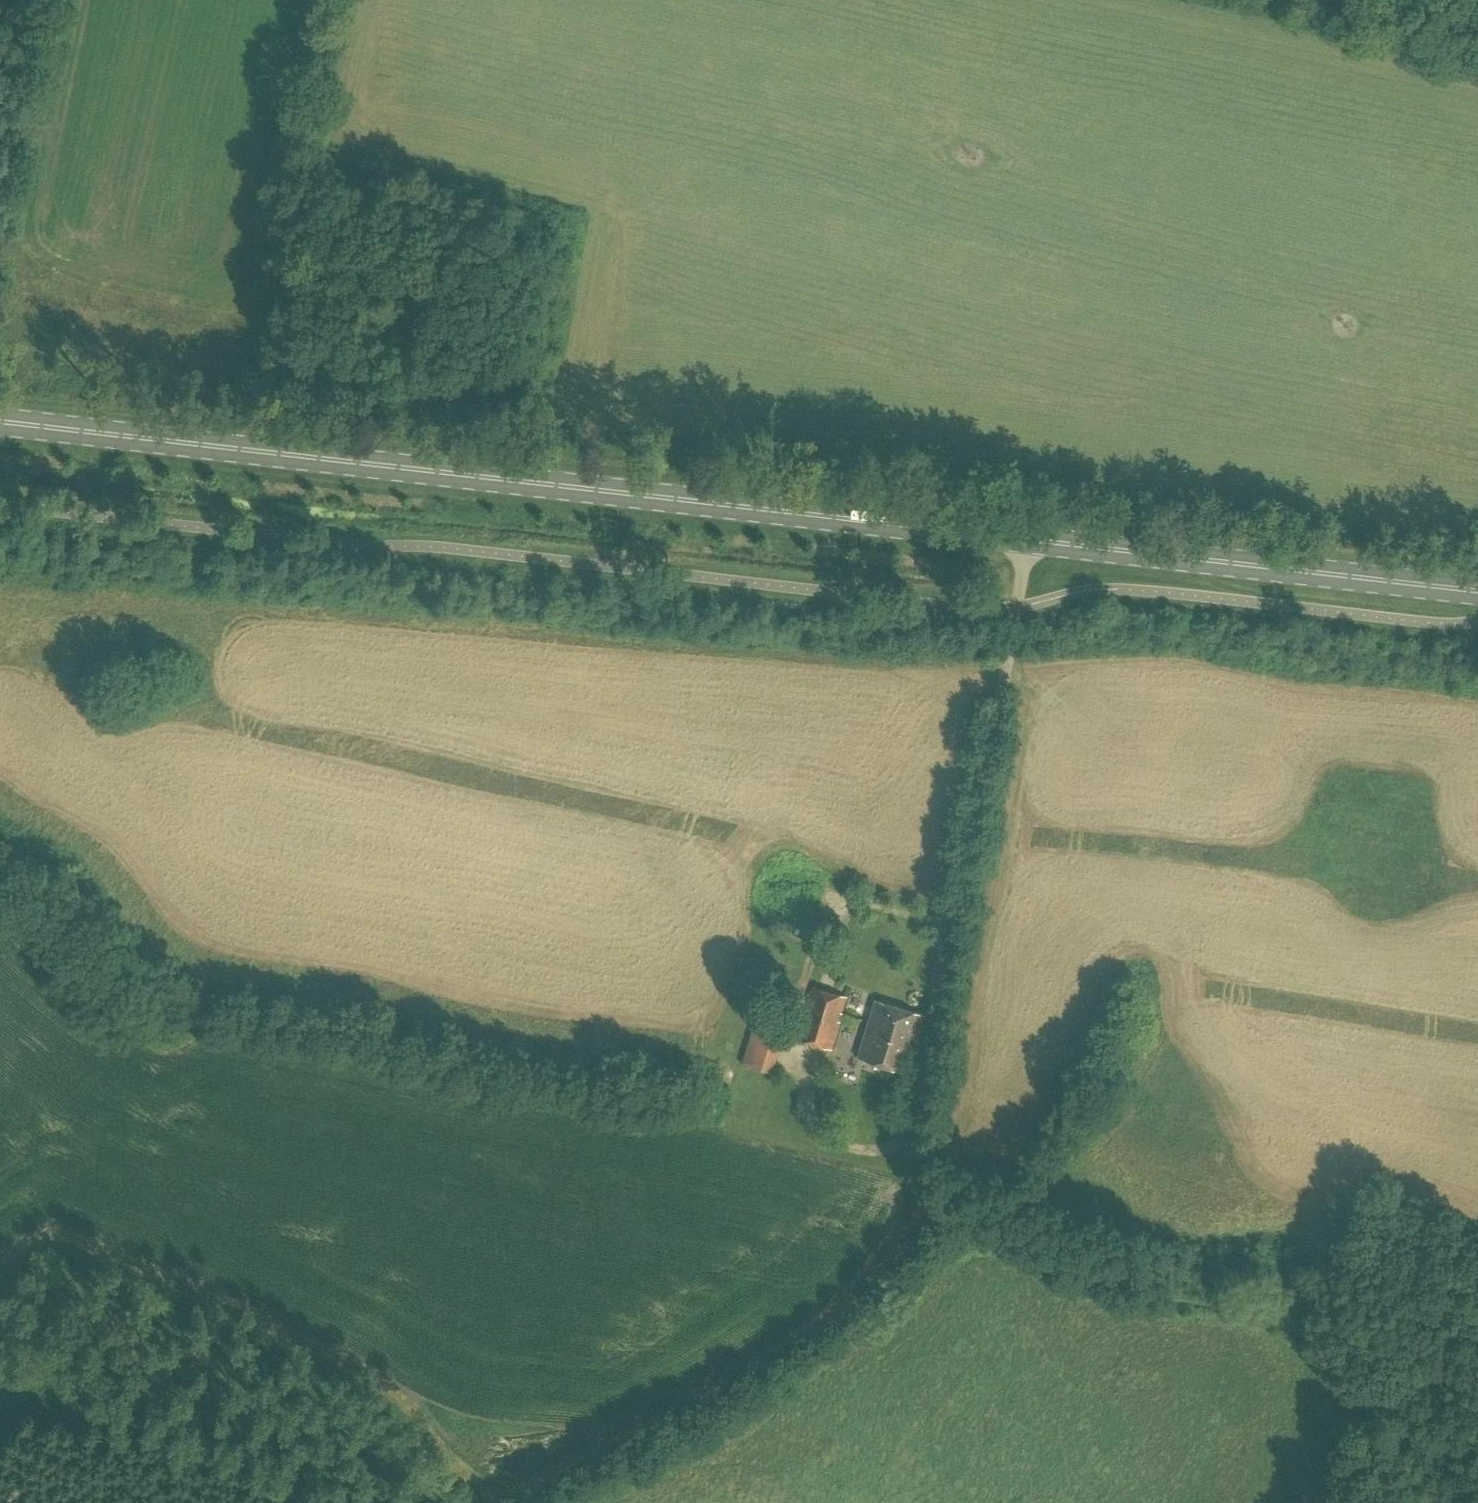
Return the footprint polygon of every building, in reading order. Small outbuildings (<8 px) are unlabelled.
[(832,1048),(846,997),(811,988),(797,1039),(832,1048)] [(907,1073),(924,1016),(876,1001),(858,1058),(907,1073)] [(771,1071),(782,1035),(755,1026),(744,1063),(771,1071)] [(810,1079),(819,1077),(815,1060),(805,1062),(810,1079)]
